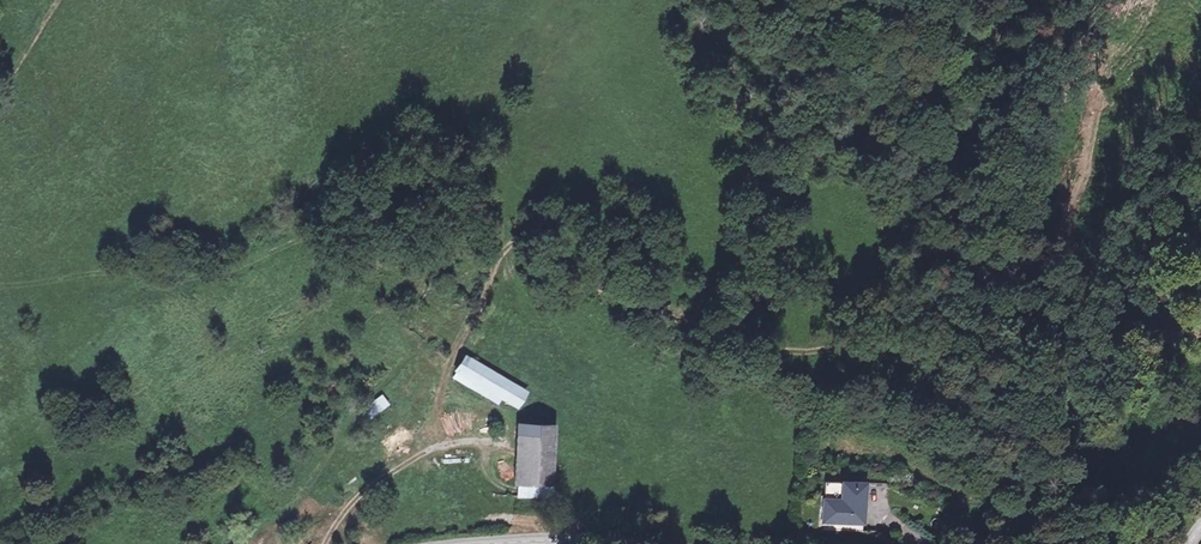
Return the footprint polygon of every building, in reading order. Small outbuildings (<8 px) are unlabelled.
[(467,350),(461,366),(521,393),(530,380),(467,350)] [(370,417),(390,408),(385,396),(364,405),(370,417)] [(516,471),(550,475),(557,420),(522,416),(516,471)] [(548,491),(550,475),(516,471),(514,487),(548,491)] [(830,485),(822,525),(863,532),(870,493),(830,485)]
